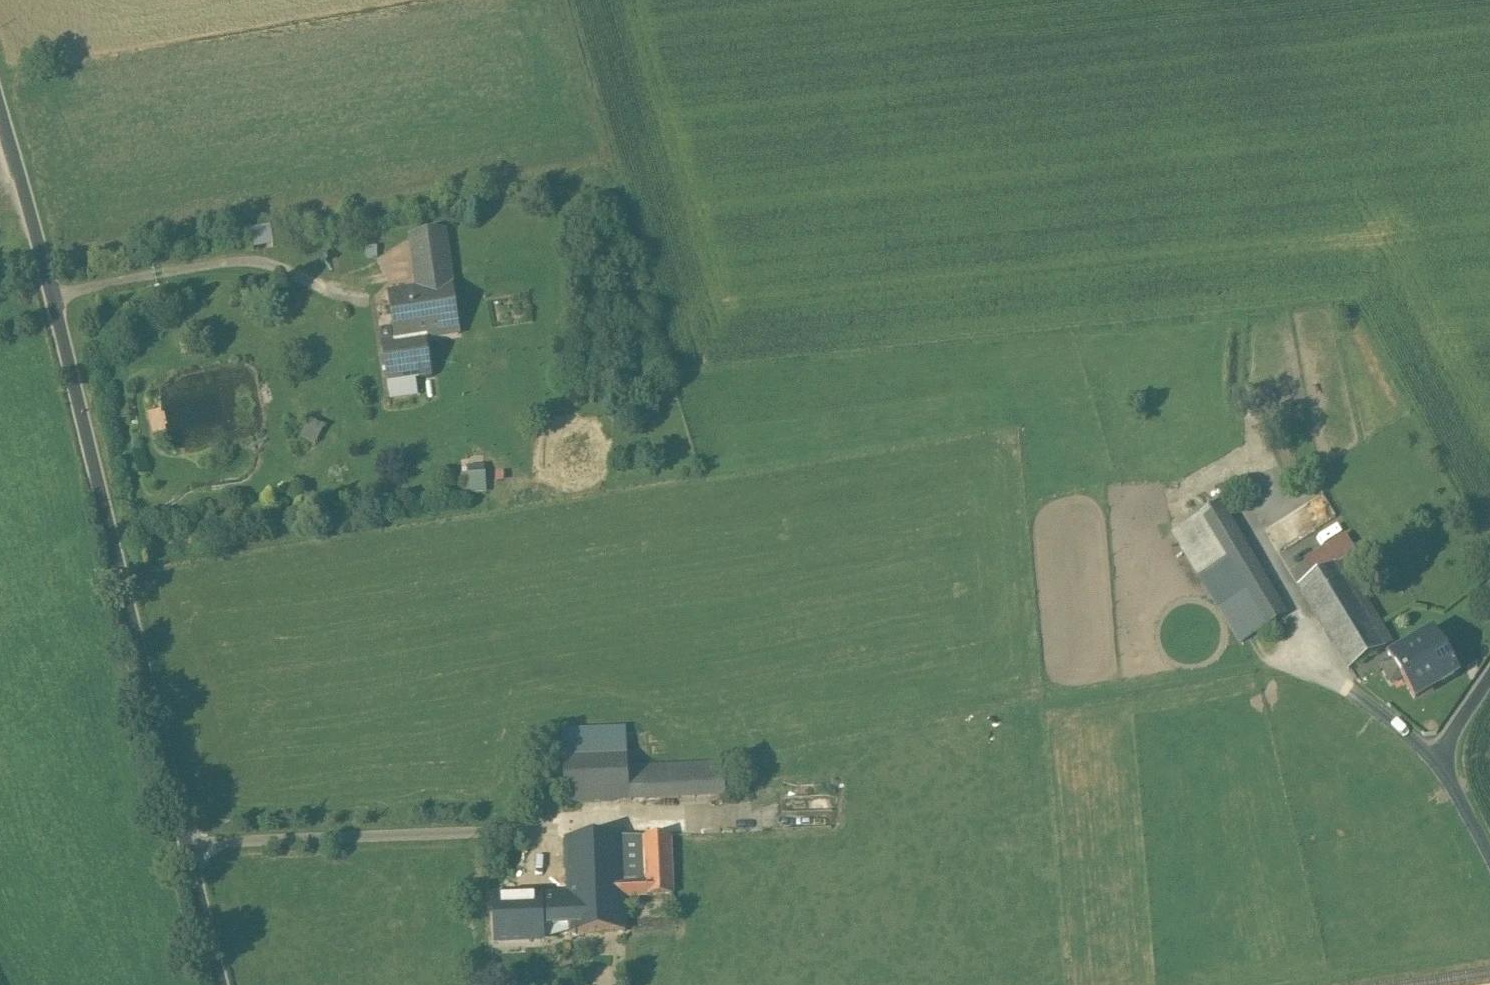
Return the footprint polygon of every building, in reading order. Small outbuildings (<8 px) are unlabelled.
[(255,230),(259,249),(279,245),(275,226),(255,230)] [(417,256),(446,252),(444,236),(414,240),(417,256)] [(421,290),(450,286),(446,252),(417,256),(421,290)] [(421,290),(391,294),(398,342),(382,344),(388,384),(416,380),(432,378),(426,341),(458,335),(450,286),(421,290)] [(416,380),(388,384),(391,402),(418,398),(416,380)] [(317,443),(327,427),(316,421),(307,437),(317,443)] [(490,492),(489,473),(468,474),(469,493),(490,492)] [(1242,643),(1287,616),(1218,505),(1172,533),(1242,643)] [(1314,578),(1298,587),(1349,670),(1385,649),(1335,567),(1356,554),(1345,536),(1304,561),(1314,578)] [(1433,633),(1392,658),(1417,697),(1457,671),(1433,633)] [(562,733),(565,804),(726,796),(724,764),(628,769),(626,730),(562,733)] [(541,897),(495,899),(497,939),(542,937),(542,935),(571,933),(571,935),(625,932),(624,897),(672,896),(670,836),(567,840),(569,909),(542,911),(541,897)]
